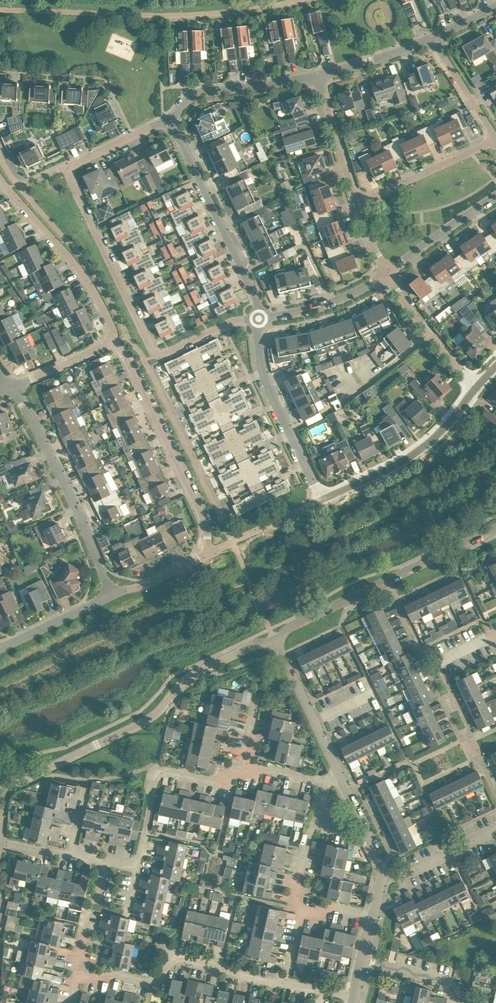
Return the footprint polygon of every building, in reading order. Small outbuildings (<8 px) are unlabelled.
[(404,4),(403,4),(408,16),(409,16),(413,27),(419,24),(415,14),(416,13),(411,2),(415,0),(402,0),(404,4)] [(436,5),(437,4),(442,15),(447,12),(442,2),(443,1),(443,0),(433,0),(436,5)] [(452,9),(458,7),(454,0),(447,0),(452,9)] [(325,30),(321,13),(320,11),(307,14),(309,21),(311,20),(314,33),(318,33),(321,45),(322,44),(325,56),(331,54),(328,43),(329,43),(326,30),(325,30)] [(297,62),(294,51),(296,51),(293,38),(297,38),(295,24),(297,24),(295,17),(282,20),(286,39),(285,39),(287,52),(288,52),(291,63),(297,62)] [(281,40),(277,23),(277,21),(264,23),(265,30),(267,30),(268,35),(262,37),(263,41),(269,40),(269,43),(273,42),(276,55),(277,54),(279,66),(285,64),(283,53),(284,53),(282,40),(281,40)] [(238,27),(238,29),(240,46),(239,47),(240,60),(242,60),(243,71),(249,70),(248,59),(249,59),(247,46),(251,46),(251,42),(251,38),(250,32),(252,32),(251,25),(238,27)] [(235,47),(232,29),(232,27),(219,29),(220,36),(222,36),(223,49),(227,49),(229,61),(230,61),(231,72),(238,72),(236,60),(237,60),(236,47),(235,47)] [(193,31),(193,32),(194,50),(193,50),(193,64),(195,64),(195,75),(202,75),(201,51),(205,51),(205,37),(207,37),(207,30),(193,31)] [(190,51),(189,51),(188,31),(174,32),(174,39),(177,39),(177,44),(171,45),(171,52),(181,52),(182,64),(183,64),(184,76),(190,75),(189,64),(190,64),(190,51)] [(464,47),(472,61),(473,60),(475,59),(483,55),(485,54),(487,53),(490,59),(495,71),(495,40),(490,43),(485,35),(464,47)] [(415,72),(408,75),(411,85),(412,87),(413,91),(425,87),(424,86),(427,85),(436,82),(430,63),(417,68),(419,72),(415,73),(415,72)] [(406,101),(404,94),(398,74),(372,83),(378,102),(393,97),(395,105),(406,101)] [(51,93),(51,83),(39,82),(39,86),(31,85),(30,101),(55,103),(55,105),(56,105),(57,91),(56,91),(56,93),(51,93)] [(488,87),(494,98),(495,97),(495,82),(488,87)] [(24,99),(25,89),(24,89),(24,91),(18,90),(19,83),(18,83),(18,85),(0,83),(0,99),(12,100),(13,116),(7,118),(9,126),(24,122),(22,114),(23,107),(24,99)] [(83,95),(83,87),(82,87),(82,89),(63,87),(62,103),(75,104),(75,111),(77,111),(77,112),(84,113),(84,105),(87,105),(87,107),(88,107),(88,106),(91,106),(100,89),(88,90),(88,91),(88,95),(83,95)] [(365,108),(363,100),(360,91),(351,93),(350,90),(339,93),(344,112),(352,109),(353,112),(365,108)] [(99,97),(93,106),(94,109),(100,120),(96,123),(97,125),(96,126),(98,132),(104,129),(106,132),(104,132),(104,133),(117,127),(117,126),(115,127),(112,122),(119,119),(119,118),(117,119),(109,102),(106,103),(103,95),(99,97)] [(415,95),(409,97),(414,111),(420,109),(415,95)] [(287,100),(274,103),(275,110),(284,108),(286,114),(293,112),(295,120),(280,124),(282,132),(297,127),(298,127),(311,123),(307,111),(305,111),(304,109),(302,101),(301,98),(297,99),(287,102),(287,100)] [(247,109),(253,100),(252,99),(242,101),(245,108),(247,109)] [(235,107),(238,112),(244,109),(240,101),(230,102),(231,108),(235,107)] [(370,125),(378,123),(373,108),(366,110),(370,125)] [(230,131),(224,119),(221,120),(216,110),(198,119),(197,118),(195,124),(196,124),(202,137),(212,132),(215,138),(230,131)] [(456,139),(458,142),(466,138),(461,128),(467,125),(461,111),(450,116),(452,122),(446,124),(454,141),(456,139)] [(12,134),(21,130),(26,128),(24,122),(9,126),(12,134)] [(454,141),(446,124),(441,127),(438,122),(427,127),(433,140),(439,138),(444,148),(452,145),(451,142),(454,141)] [(86,138),(82,129),(80,126),(74,128),(80,141),(86,138)] [(282,132),(284,138),(284,140),(285,141),(286,142),(287,143),(288,144),(288,145),(290,146),(291,147),(292,147),(293,148),(296,148),(298,149),(299,149),(301,149),(302,148),(303,148),(317,144),(313,130),(300,134),(298,127),(297,127),(282,132)] [(427,143),(433,140),(427,127),(416,132),(418,137),(412,140),(420,156),(423,155),(424,157),(432,154),(427,143)] [(75,143),(80,141),(74,128),(69,131),(75,143)] [(62,150),(75,143),(69,131),(56,137),(62,150)] [(214,164),(238,152),(233,144),(236,142),(231,133),(210,143),(213,149),(209,151),(213,159),(212,160),(214,164)] [(404,137),(399,139),(398,136),(392,139),(393,142),(399,156),(405,153),(410,164),(418,160),(417,157),(420,156),(412,140),(407,142),(404,137)] [(97,145),(95,140),(89,142),(92,148),(97,145)] [(163,140),(146,148),(150,155),(151,157),(155,166),(163,163),(172,158),(168,151),(169,148),(166,143),(164,143),(163,140)] [(393,159),(399,156),(393,142),(382,147),(384,153),(379,155),(386,172),(389,170),(390,173),(398,169),(393,159)] [(46,159),(41,150),(39,144),(27,150),(23,144),(22,145),(21,144),(11,149),(10,145),(9,145),(10,148),(11,151),(13,153),(14,156),(16,159),(17,161),(18,163),(21,167),(21,166),(20,165),(25,162),(28,169),(29,169),(28,167),(46,159)] [(227,179),(233,177),(246,171),(246,170),(249,169),(244,160),(242,161),(238,152),(214,164),(216,167),(215,167),(216,168),(217,167),(221,175),(224,173),(227,179)] [(368,154),(359,158),(364,169),(365,172),(372,169),(376,179),(384,175),(383,173),(386,172),(379,155),(373,158),(370,152),(368,154)] [(141,170),(137,162),(133,153),(130,155),(131,156),(117,162),(121,169),(119,170),(123,179),(122,180),(126,186),(135,182),(132,175),(141,170)] [(305,160),(298,162),(301,173),(304,183),(311,181),(310,175),(325,170),(324,167),(327,166),(324,157),(322,158),(321,155),(311,158),(305,160)] [(149,172),(150,173),(156,186),(163,182),(157,168),(149,172)] [(110,170),(103,173),(101,170),(86,177),(94,192),(97,190),(101,197),(119,188),(110,170)] [(232,199),(256,188),(254,183),(248,186),(245,179),(249,177),(246,171),(233,177),(236,183),(227,188),(232,199)] [(157,189),(156,186),(150,173),(141,178),(149,192),(157,189)] [(309,185),(304,187),(310,205),(316,203),(334,196),(332,187),(329,188),(329,185),(320,188),(318,182),(309,185)] [(290,185),(283,189),(285,194),(286,195),(293,191),(290,185)] [(174,205),(190,197),(187,189),(183,191),(181,186),(162,196),(166,203),(171,200),(174,205)] [(261,207),(264,206),(261,199),(256,201),(250,191),(256,188),(232,199),(238,211),(249,205),(252,212),(261,207)] [(337,208),(336,206),(338,204),(334,196),(316,203),(318,209),(312,211),(316,222),(331,217),(328,211),(337,208)] [(174,220),(193,211),(191,206),(194,205),(190,197),(174,205),(176,210),(170,213),(174,220)] [(248,232),(264,225),(272,221),(266,205),(264,206),(261,207),(252,212),(250,213),(252,218),(242,223),(241,223),(242,228),(246,227),(248,232)] [(105,217),(113,213),(109,206),(102,210),(105,217)] [(298,222),(293,211),(292,207),(286,210),(293,224),(298,222)] [(288,227),(293,224),(286,210),(281,212),(282,216),(281,217),(285,226),(287,226),(288,227)] [(114,234),(131,226),(128,221),(134,218),(130,211),(111,220),(114,224),(110,226),(114,234)] [(185,229),(202,221),(198,213),(194,214),(193,211),(174,220),(177,227),(183,224),(185,229)] [(10,226),(9,223),(8,218),(7,218),(5,215),(0,218),(0,231),(10,226)] [(345,222),(342,223),(341,220),(333,223),(331,217),(316,222),(321,234),(326,232),(328,238),(346,231),(345,222)] [(185,243),(204,234),(202,230),(206,229),(202,221),(185,229),(188,234),(182,237),(185,243)] [(22,234),(20,230),(22,229),(18,225),(17,223),(10,226),(0,231),(5,242),(22,234)] [(253,242),(269,235),(264,225),(248,232),(248,233),(247,233),(246,233),(247,238),(250,237),(253,242)] [(123,244),(142,235),(139,228),(133,231),(131,226),(114,234),(117,242),(121,240),(123,244)] [(349,243),(348,241),(351,239),(346,231),(328,238),(323,240),(325,246),(329,257),(343,252),(341,246),(349,243)] [(491,237),(486,240),(480,231),(472,236),(474,238),(471,240),(486,261),(490,259),(490,256),(495,252),(495,243),(491,237)] [(251,243),(250,243),(251,247),(255,247),(257,252),(273,244),(279,241),(280,241),(275,232),(274,232),(269,235),(253,242),(251,243)] [(10,253),(18,249),(27,245),(26,243),(25,236),(24,237),(22,234),(5,242),(10,253)] [(196,253),(213,244),(209,237),(206,238),(204,234),(185,243),(189,251),(194,248),(196,253)] [(125,258),(142,249),(140,245),(145,242),(142,235),(123,244),(125,248),(121,250),(125,258)] [(467,239),(460,244),(466,254),(461,258),(470,270),(479,263),(485,260),(471,240),(469,242),(467,239)] [(24,263),(41,255),(39,252),(41,251),(37,246),(36,244),(19,252),(24,263)] [(196,267),(215,258),(213,254),(217,252),(213,244),(196,253),(199,258),(193,261),(196,267)] [(283,252),(278,254),(273,244),(257,252),(258,252),(256,253),(256,252),(255,252),(256,257),(260,256),(262,262),(267,260),(269,265),(278,261),(285,257),(283,252)] [(285,257),(286,259),(298,253),(294,247),(286,250),(283,252),(285,257)] [(135,268),(153,259),(150,252),(145,255),(142,249),(125,258),(129,265),(133,264),(135,268)] [(339,267),(341,273),(351,270),(352,272),(359,268),(358,257),(355,258),(354,255),(346,258),(343,252),(329,257),(333,269),(339,267)] [(470,270),(461,258),(456,261),(449,252),(441,257),(443,260),(441,261),(451,276),(452,276),(455,280),(470,270)] [(36,271),(46,266),(45,264),(44,258),(43,259),(41,255),(24,263),(29,274),(36,271)] [(299,270),(297,271),(301,288),(301,290),(301,291),(305,291),(306,287),(312,286),(310,279),(317,275),(308,256),(307,257),(308,258),(304,260),(305,265),(298,266),(299,270)] [(206,277),(223,269),(219,261),(215,263),(214,259),(215,258),(196,267),(197,268),(195,268),(198,275),(204,272),(206,277)] [(137,281),(153,273),(151,269),(157,266),(153,259),(135,268),(136,272),(133,273),(137,281)] [(451,276),(441,261),(438,263),(436,261),(429,266),(436,276),(431,280),(440,292),(444,296),(449,292),(446,287),(450,285),(455,280),(452,276),(451,276)] [(5,272),(10,270),(9,270),(6,263),(1,266),(5,272)] [(41,282),(58,274),(56,270),(57,270),(53,265),(52,263),(46,266),(36,271),(41,282)] [(206,292),(225,283),(223,279),(227,277),(223,269),(206,277),(208,282),(203,285),(206,292)] [(287,273),(285,269),(277,271),(278,275),(268,278),(271,290),(279,288),(280,295),(285,296),(285,292),(290,290),(287,273)] [(10,270),(5,272),(10,278),(14,276),(10,270)] [(295,289),(301,288),(297,271),(287,273),(290,290),(291,292),(291,293),(295,293),(295,289)] [(144,292),(165,282),(162,276),(156,279),(153,273),(137,281),(140,289),(144,287),(146,291),(144,292)] [(58,274),(41,282),(46,292),(46,293),(63,285),(62,283),(65,282),(62,276),(61,277),(59,277),(58,274)] [(440,292),(431,280),(426,284),(420,277),(418,278),(416,277),(409,284),(414,292),(416,291),(422,298),(427,294),(431,299),(440,292)] [(146,306),(163,298),(160,293),(166,290),(163,284),(165,283),(165,282),(144,292),(146,296),(142,298),(146,306)] [(19,292),(24,290),(23,290),(19,283),(15,286),(19,292)] [(225,283),(206,292),(209,299),(212,304),(234,293),(230,285),(227,287),(225,283)] [(481,285),(485,291),(490,287),(488,284),(485,283),(481,285)] [(70,288),(65,290),(63,285),(46,293),(51,291),(58,307),(75,299),(74,295),(75,295),(71,290),(70,288)] [(12,296),(16,294),(12,287),(8,289),(11,296),(12,295),(12,296)] [(234,293),(212,304),(218,316),(237,307),(234,303),(238,301),(234,293)] [(469,293),(465,295),(470,301),(474,299),(471,296),(469,293)] [(16,294),(12,296),(16,302),(21,300),(16,294)] [(156,316),(174,307),(171,300),(165,303),(163,298),(146,306),(150,314),(154,312),(156,316)] [(68,316),(80,309),(80,308),(78,301),(77,302),(75,299),(58,307),(64,318),(68,316)] [(490,302),(495,311),(487,316),(495,330),(495,299),(490,302)] [(381,324),(382,324),(391,319),(383,304),(377,306),(375,303),(371,307),(372,307),(373,309),(381,324)] [(450,305),(445,309),(450,315),(454,311),(450,305)] [(467,305),(459,312),(464,317),(470,323),(478,317),(467,305)] [(73,327),(90,318),(88,315),(90,314),(85,309),(84,307),(80,309),(68,316),(73,327)] [(157,320),(154,322),(158,330),(180,319),(179,316),(178,314),(174,307),(156,316),(157,320)] [(381,324),(373,309),(368,311),(365,308),(362,311),(362,312),(363,312),(363,313),(364,313),(371,329),(381,324)] [(5,313),(0,315),(0,333),(1,335),(18,327),(12,315),(7,318),(5,313)] [(364,313),(363,313),(358,316),(356,313),(352,316),(353,317),(363,337),(373,332),(371,329),(364,313)] [(73,327),(74,329),(78,338),(95,329),(94,327),(93,321),(91,322),(90,318),(73,327)] [(357,336),(355,329),(352,319),(346,321),(344,318),(340,321),(341,321),(341,323),(347,339),(357,336)] [(180,319),(158,330),(161,338),(165,336),(167,340),(186,331),(182,324),(181,322),(180,319)] [(347,339),(341,323),(336,325),(334,321),(330,324),(330,325),(331,324),(331,326),(338,347),(348,344),(347,340),(347,339)] [(338,347),(331,326),(326,328),(323,325),(320,327),(320,328),(321,328),(321,330),(328,352),(339,348),(338,347)] [(460,332),(452,340),(458,346),(459,346),(464,352),(466,351),(473,358),(483,349),(479,344),(481,343),(485,338),(478,331),(473,325),(470,328),(463,334),(460,332)] [(10,344),(23,337),(18,327),(1,335),(2,338),(1,339),(5,344),(6,346),(10,344)] [(391,347),(405,336),(398,327),(395,330),(384,338),(391,347)] [(328,352),(321,330),(315,331),(313,328),(309,331),(310,331),(316,350),(317,350),(317,351),(318,354),(318,355),(328,352)] [(312,351),(310,343),(309,333),(302,335),(301,331),(297,333),(297,334),(298,333),(298,335),(301,353),(312,351)] [(54,335),(59,346),(65,344),(60,333),(54,335)] [(301,353),(298,335),(292,337),(290,333),(286,335),(286,336),(287,335),(287,337),(291,355),(301,353)] [(15,354),(32,346),(27,335),(23,337),(10,344),(11,345),(12,352),(13,351),(15,354)] [(291,355),(287,337),(281,338),(280,335),(275,337),(276,338),(276,337),(279,352),(272,353),(276,372),(282,370),(281,363),(291,361),(290,355),(291,355)] [(398,356),(405,350),(413,344),(414,344),(412,339),(408,341),(405,336),(391,347),(398,356)] [(51,350),(57,348),(52,337),(46,339),(51,350)] [(214,354),(215,357),(221,354),(219,350),(222,348),(218,338),(191,351),(199,366),(205,363),(201,356),(209,352),(210,355),(214,354)] [(37,357),(33,348),(32,346),(15,354),(17,358),(15,358),(19,363),(20,365),(37,357)] [(193,369),(199,366),(191,351),(165,363),(170,374),(173,372),(175,376),(181,373),(179,370),(183,368),(182,365),(189,362),(193,369)] [(349,361),(352,360),(349,352),(341,355),(343,363),(349,361)] [(338,365),(343,363),(341,355),(333,358),(334,360),(331,361),(333,366),(338,364),(338,365)] [(206,381),(232,369),(228,359),(224,361),(222,357),(217,360),(218,362),(214,364),(216,367),(208,371),(205,363),(199,366),(206,381)] [(99,358),(90,363),(93,370),(90,371),(95,380),(91,382),(95,389),(118,378),(114,369),(111,368),(108,362),(103,365),(99,358)] [(329,368),(333,366),(331,361),(327,362),(321,364),(323,370),(329,368)] [(403,365),(398,369),(402,374),(407,370),(409,368),(405,363),(403,365)] [(180,394),(206,381),(199,366),(193,369),(196,377),(189,381),(187,377),(183,379),(182,376),(176,379),(178,383),(175,384),(180,394)] [(74,374),(81,377),(83,370),(76,368),(74,374)] [(229,384),(230,387),(236,384),(234,380),(237,379),(232,369),(206,381),(213,397),(219,394),(216,386),(223,382),(225,386),(229,384)] [(289,392),(291,391),(306,383),(302,374),(286,381),(288,387),(286,389),(289,393),(289,392)] [(422,389),(427,395),(434,402),(442,395),(443,397),(452,389),(444,381),(443,382),(437,375),(422,389)] [(106,404),(124,395),(121,390),(123,386),(118,378),(95,389),(99,397),(102,395),(106,404)] [(207,400),(213,397),(206,381),(180,394),(184,404),(188,402),(190,406),(195,404),(194,401),(198,399),(196,396),(203,392),(207,400)] [(293,402),(295,401),(311,393),(316,391),(312,381),(306,383),(291,391),(293,396),(290,399),(293,402),(294,402),(293,402)] [(71,392),(71,390),(68,382),(44,393),(46,399),(45,403),(49,411),(73,400),(69,393),(71,392)] [(378,395),(381,393),(374,384),(371,386),(378,395)] [(220,412),(247,399),(242,389),(239,391),(237,387),(231,390),(233,393),(229,395),(230,398),(223,401),(219,394),(213,397),(220,412)] [(316,403),(311,393),(295,401),(298,406),(295,409),(297,412),(298,412),(298,411),(300,410),(316,403)] [(111,422),(134,410),(130,402),(126,400),(124,395),(106,404),(110,413),(107,414),(111,422)] [(194,425),(220,412),(213,397),(207,400),(211,407),(203,411),(202,408),(198,409),(196,406),(191,409),(193,413),(189,415),(194,425)] [(243,414),(245,417),(250,415),(248,411),(252,409),(247,399),(220,412),(228,427),(234,424),(230,416),(238,413),(239,416),(243,414)] [(430,415),(427,411),(428,409),(423,403),(421,405),(417,401),(411,406),(404,399),(395,407),(399,412),(405,420),(410,416),(419,425),(422,423),(423,424),(429,419),(428,417),(430,415)] [(76,407),(74,401),(73,400),(49,411),(53,420),(57,421),(59,426),(77,418),(73,409),(76,407)] [(320,413),(319,410),(325,407),(321,400),(316,403),(300,410),(302,416),(299,418),(303,422),(303,421),(320,413)] [(339,401),(334,404),(337,410),(343,407),(339,401)] [(389,416),(379,424),(384,431),(382,431),(385,437),(390,446),(402,440),(397,431),(405,426),(406,426),(400,417),(396,412),(390,404),(389,404),(383,408),(389,416)] [(337,410),(334,412),(339,423),(348,419),(343,407),(337,410)] [(493,415),(485,408),(479,416),(494,429),(495,426),(495,418),(493,415)] [(122,436),(140,428),(137,422),(138,419),(134,410),(111,422),(114,429),(117,427),(122,436)] [(4,433),(13,430),(11,422),(9,422),(7,412),(0,414),(0,440),(4,439),(2,433),(4,433)] [(222,430),(228,427),(220,412),(194,425),(199,434),(202,433),(204,437),(210,434),(208,431),(212,429),(211,426),(218,422),(222,430)] [(88,432),(85,425),(86,424),(82,416),(77,418),(59,426),(62,431),(61,435),(65,444),(88,432)] [(235,442),(261,429),(257,420),(253,421),(251,417),(246,420),(247,423),(243,425),(245,428),(238,432),(234,424),(228,427),(235,442)] [(379,440),(375,431),(374,431),(370,422),(360,426),(366,438),(355,443),(355,444),(356,444),(363,459),(363,460),(379,453),(378,452),(373,442),(379,440)] [(209,455),(235,442),(228,427),(222,430),(225,438),(218,441),(216,438),(212,440),(211,437),(205,439),(207,443),(204,445),(209,455)] [(126,454),(150,443),(146,434),(142,433),(140,428),(122,436),(126,445),(123,447),(126,454)] [(258,444),(259,448),(265,445),(263,441),(266,439),(261,429),(235,442),(242,457),(248,454),(245,447),(252,443),(254,446),(258,444)] [(75,459),(93,450),(89,441),(92,440),(88,432),(65,444),(69,452),(72,453),(75,459)] [(352,449),(348,441),(347,438),(336,444),(335,442),(323,447),(326,456),(327,457),(323,459),(325,463),(323,463),(327,471),(329,471),(331,474),(334,473),(335,474),(338,472),(338,471),(338,470),(338,469),(339,469),(339,468),(340,468),(341,468),(342,468),(343,468),(343,469),(344,469),(347,468),(347,467),(350,465),(349,461),(356,458),(352,449)] [(236,460),(242,457),(235,442),(209,455),(213,465),(217,463),(219,467),(224,464),(223,461),(227,459),(225,456),(233,453),(236,460)] [(137,469),(155,460),(153,455),(154,451),(150,443),(126,454),(130,461),(133,460),(137,469)] [(250,472),(276,460),(271,450),(268,451),(266,448),(260,450),(262,453),(258,455),(260,458),(252,462),(248,454),(242,457),(250,472)] [(80,476),(104,465),(100,457),(97,459),(93,450),(75,459),(78,464),(76,467),(80,476)] [(223,485),(250,472),(242,457),(236,460),(240,468),(232,471),(231,468),(227,470),(226,467),(220,470),(222,474),(218,475),(223,485)] [(30,481),(38,477),(35,469),(33,470),(30,463),(29,464),(26,458),(17,460),(0,465),(0,477),(10,472),(16,485),(29,480),(30,481)] [(142,486),(165,475),(161,467),(158,465),(155,460),(137,469),(142,477),(138,479),(142,486)] [(272,475),(274,478),(279,475),(277,471),(281,470),(276,460),(250,472),(257,488),(263,485),(259,477),(267,473),(268,477),(272,475)] [(110,471),(108,472),(104,465),(80,476),(85,485),(88,486),(91,491),(108,482),(114,480),(110,471)] [(251,490),(257,488),(250,472),(223,485),(228,495),(231,493),(233,497),(239,494),(237,491),(241,490),(240,486),(247,483),(251,490)] [(165,475),(142,486),(145,494),(143,495),(147,504),(153,501),(162,497),(171,493),(168,487),(169,484),(165,475)] [(257,488),(264,503),(291,490),(286,480),(282,482),(280,478),(275,480),(276,483),(272,485),(274,489),(267,492),(263,485),(257,488)] [(96,508),(120,497),(116,490),(113,491),(108,482),(91,491),(93,496),(92,500),(96,508)] [(238,516),(264,503),(257,488),(251,490),(254,498),(247,502),(245,498),(242,500),(240,497),(234,500),(236,504),(233,505),(238,516)] [(21,494),(16,496),(19,503),(25,501),(28,508),(29,508),(30,508),(31,510),(32,513),(33,516),(34,517),(44,512),(44,513),(52,509),(49,501),(47,502),(43,495),(40,496),(39,494),(33,497),(30,490),(21,494)] [(120,497),(96,508),(100,517),(104,518),(106,524),(115,519),(124,515),(130,512),(126,503),(123,504),(120,497)] [(165,507),(159,508),(160,515),(167,514),(165,507)] [(52,546),(57,543),(66,539),(59,523),(56,525),(53,519),(35,527),(40,538),(46,535),(52,546)] [(164,524),(175,547),(184,543),(185,540),(190,537),(182,519),(173,524),(171,520),(164,524)] [(167,551),(175,547),(164,524),(156,527),(155,525),(146,529),(149,535),(158,553),(163,550),(167,551)] [(152,555),(158,553),(149,535),(140,539),(139,536),(131,539),(143,563),(151,559),(152,555)] [(134,567),(143,563),(131,539),(124,543),(120,541),(111,546),(114,552),(116,551),(125,569),(131,566),(134,567)] [(495,575),(495,556),(487,560),(491,569),(494,576),(495,575)] [(40,567),(37,561),(31,564),(34,570),(40,567)] [(75,578),(80,570),(70,563),(65,569),(60,566),(50,581),(55,590),(59,599),(68,595),(70,591),(73,593),(75,590),(76,591),(77,590),(78,589),(79,588),(79,586),(79,585),(81,582),(75,578)] [(40,567),(45,578),(48,576),(52,571),(43,566),(40,567)] [(51,598),(46,589),(42,579),(31,585),(34,590),(23,596),(27,605),(31,614),(43,608),(40,601),(43,600),(44,601),(51,598)] [(469,594),(466,588),(462,579),(452,584),(462,604),(472,600),(469,594)] [(453,609),(462,604),(452,584),(443,588),(450,603),(453,609)] [(441,608),(450,603),(443,588),(434,593),(441,608)] [(0,602),(0,623),(10,627),(12,623),(17,620),(13,611),(20,607),(12,590),(0,596),(0,597),(2,601),(0,602)] [(444,614),(441,608),(434,593),(424,597),(431,612),(434,618),(444,614)] [(422,617),(431,612),(424,597),(415,602),(422,617)] [(412,621),(422,617),(415,602),(405,606),(412,621)] [(372,624),(387,617),(382,607),(368,615),(372,624)] [(465,612),(459,615),(462,621),(464,625),(471,622),(469,618),(468,618),(467,615),(465,612)] [(377,634),(392,627),(387,617),(372,624),(377,634)] [(459,628),(457,624),(454,619),(448,622),(450,627),(452,631),(459,628)] [(381,643),(396,636),(392,627),(377,634),(381,643)] [(443,636),(452,631),(450,627),(445,629),(445,628),(440,630),(443,636)] [(432,636),(434,640),(443,636),(440,630),(436,632),(434,628),(429,631),(431,636),(432,636)] [(353,650),(350,644),(346,635),(336,640),(343,655),(353,650)] [(381,643),(377,646),(381,655),(386,652),(386,653),(401,646),(396,636),(381,643)] [(334,659),(343,655),(336,640),(327,644),(334,659)] [(361,642),(355,645),(358,652),(364,649),(361,642)] [(324,664),(334,659),(327,644),(317,649),(324,664)] [(386,653),(379,656),(384,665),(388,663),(390,662),(405,655),(401,646),(386,653)] [(315,668),(324,664),(317,649),(308,653),(315,668)] [(305,673),(315,668),(308,653),(298,658),(305,673)] [(414,662),(410,653),(409,653),(405,655),(390,662),(388,663),(392,673),(414,662)] [(404,679),(419,672),(414,662),(392,673),(389,675),(392,682),(395,681),(396,682),(398,681),(404,678),(404,679)] [(381,679),(383,677),(380,671),(370,676),(373,682),(381,679)] [(404,678),(398,681),(401,686),(406,684),(408,688),(423,681),(419,672),(404,679),(404,678)] [(462,691),(477,684),(472,674),(457,681),(462,691)] [(243,675),(239,679),(245,685),(247,687),(250,683),(248,681),(243,675)] [(381,679),(373,682),(376,689),(380,687),(380,686),(384,685),(381,679)] [(413,698),(428,691),(423,681),(408,688),(413,698)] [(466,700),(481,693),(477,684),(462,691),(466,700)] [(211,704),(239,711),(241,705),(234,703),(235,699),(242,700),(243,693),(230,690),(228,697),(214,694),(212,704),(211,704)] [(433,700),(428,691),(413,698),(417,707),(428,702),(433,700)] [(471,710),(485,703),(481,693),(466,700),(471,710)] [(495,709),(495,698),(485,703),(471,710),(475,719),(495,709)] [(187,709),(189,700),(183,699),(181,708),(187,709)] [(409,711),(403,714),(408,724),(413,721),(418,719),(433,712),(428,702),(417,707),(413,709),(409,711)] [(211,704),(212,704),(206,703),(204,713),(231,719),(232,715),(238,717),(239,711),(211,704)] [(475,719),(480,729),(495,722),(495,723),(495,710),(495,709),(475,719)] [(266,726),(293,733),(296,722),(289,720),(290,714),(273,710),(272,717),(274,718),(273,722),(267,720),(266,726)] [(422,728),(437,721),(433,712),(418,719),(422,728)] [(231,719),(204,713),(202,723),(202,724),(228,730),(229,725),(236,727),(237,721),(231,719)] [(427,738),(442,730),(437,721),(422,728),(427,738)] [(202,724),(202,723),(196,722),(194,732),(215,737),(216,733),(223,735),(227,736),(228,730),(202,724)] [(387,745),(396,740),(389,725),(379,730),(387,745)] [(291,743),(291,742),(293,733),(266,726),(264,732),(270,734),(270,738),(274,739),(291,743)] [(166,730),(165,737),(173,738),(174,732),(166,730)] [(377,749),(387,745),(379,730),(370,734),(377,749)] [(427,738),(431,747),(432,747),(446,740),(442,730),(427,738)] [(214,742),(215,737),(194,732),(191,743),(219,749),(221,743),(214,742)] [(368,754),(377,749),(370,734),(361,739),(368,754)] [(291,742),(291,743),(274,739),(273,745),(279,746),(278,750),(299,756),(302,745),(291,742)] [(358,758),(368,754),(361,739),(351,743),(358,758)] [(218,755),(219,749),(191,743),(189,753),(211,758),(212,754),(218,755)] [(349,763),(358,758),(351,743),(342,748),(345,756),(349,763)] [(299,756),(278,750),(277,755),(271,753),(269,760),(291,765),(297,766),(298,766),(303,767),(306,757),(299,756)] [(210,762),(211,758),(189,753),(187,763),(205,768),(204,771),(214,773),(216,763),(210,762)] [(485,786),(481,777),(478,771),(468,775),(475,790),(485,786)] [(466,795),(475,790),(468,775),(459,780),(466,795)] [(375,796),(389,789),(385,779),(370,787),(375,796)] [(456,799),(466,795),(459,780),(449,784),(456,799)] [(77,801),(79,794),(69,792),(70,787),(53,783),(50,795),(77,801)] [(264,813),(270,785),(264,784),(263,791),(258,790),(257,794),(252,817),(262,819),(264,813)] [(447,804),(456,799),(449,784),(440,789),(447,804)] [(274,816),(279,794),(275,793),(276,787),(270,785),(264,813),(274,816)] [(170,817),(175,795),(170,794),(172,788),(166,786),(159,814),(170,817)] [(389,789),(375,796),(379,806),(400,796),(400,795),(396,786),(389,789)] [(241,820),(246,798),(242,797),(243,791),(237,789),(230,817),(241,820)] [(284,818),(290,790),(285,789),(283,795),(279,794),(274,816),(284,818)] [(446,804),(447,804),(440,789),(430,794),(437,809),(442,806),(444,810),(448,808),(446,804)] [(180,819),(186,791),(180,790),(179,796),(175,795),(170,817),(180,819)] [(294,820),(299,799),(295,798),(297,792),(290,790),(284,818),(294,820)] [(190,821),(195,800),(191,799),(192,792),(186,791),(180,819),(190,821)] [(257,794),(251,792),(250,799),(246,798),(241,820),(251,822),(252,817),(257,794)] [(294,820),(305,823),(311,795),(305,793),(303,800),(299,799),(294,820)] [(200,824),(207,796),(201,794),(199,801),(195,800),(190,821),(200,824)] [(76,808),(77,801),(50,795),(47,806),(47,807),(65,811),(66,806),(76,808)] [(211,826),(215,804),(211,803),(213,797),(207,796),(200,824),(211,826)] [(400,796),(379,806),(384,815),(398,808),(405,805),(400,796)] [(221,828),(227,800),(221,799),(220,805),(215,804),(211,826),(221,828)] [(47,807),(47,806),(37,804),(35,816),(52,820),(53,816),(63,818),(65,811),(47,807)] [(426,806),(421,809),(424,815),(434,811),(431,804),(426,806)] [(99,812),(93,839),(100,841),(102,831),(106,832),(112,809),(100,807),(99,812)] [(388,824),(403,817),(398,808),(384,815),(388,824)] [(93,839),(99,812),(87,809),(83,827),(88,828),(86,838),(93,839)] [(116,845),(123,812),(112,809),(106,832),(111,833),(109,843),(116,845)] [(137,839),(141,822),(135,820),(136,815),(123,812),(116,845),(123,846),(125,837),(137,839)] [(51,825),(52,820),(35,816),(32,828),(59,834),(61,827),(51,825)] [(437,816),(427,820),(431,827),(435,825),(440,823),(437,816)] [(393,834),(407,827),(403,817),(388,824),(393,834)] [(407,827),(393,834),(397,843),(412,836),(419,833),(414,824),(407,827)] [(58,841),(59,834),(32,828),(29,840),(47,844),(48,839),(58,841)] [(198,840),(206,842),(208,836),(199,834),(198,840)] [(270,834),(268,840),(279,842),(280,836),(270,834)] [(402,853),(417,846),(412,836),(397,843),(402,853)] [(290,844),(299,846),(301,840),(291,837),(290,844)] [(158,851),(185,857),(188,845),(171,841),(169,846),(160,844),(158,851)] [(263,854),(291,860),(293,854),(286,852),(287,848),(265,843),(263,854)] [(326,855),(348,859),(350,849),(322,843),(321,849),(327,850),(326,855)] [(208,854),(208,852),(205,848),(202,848),(199,860),(206,861),(208,854)] [(183,869),(185,857),(158,851),(157,858),(166,860),(165,865),(183,869)] [(290,866),(291,860),(263,854),(261,863),(261,864),(272,866),(282,869),(283,864),(290,866)] [(224,855),(223,859),(227,860),(227,862),(228,863),(231,863),(233,857),(224,855)] [(345,870),(348,859),(326,855),(325,859),(319,857),(317,864),(324,865),(345,870)] [(26,880),(31,860),(24,859),(23,861),(18,860),(15,876),(12,875),(10,884),(18,886),(20,879),(26,880)] [(38,883),(42,865),(37,864),(38,862),(31,860),(26,880),(38,883)] [(261,864),(261,863),(250,861),(248,871),(276,878),(277,872),(271,870),(272,866),(261,864)] [(48,895),(52,878),(47,877),(49,867),(42,865),(38,883),(36,893),(48,895)] [(180,881),(183,869),(165,865),(164,869),(154,867),(153,874),(176,879),(176,880),(180,881)] [(345,870),(324,865),(323,869),(316,867),(315,874),(326,876),(343,880),(345,870)] [(226,866),(224,877),(231,878),(233,868),(226,866)] [(59,898),(66,871),(59,869),(57,879),(52,878),(48,895),(59,898)] [(70,907),(75,883),(71,882),(73,872),(66,871),(59,898),(58,904),(70,907)] [(274,884),(276,878),(248,871),(245,882),(267,886),(268,882),(274,884)] [(453,886),(461,901),(470,896),(463,881),(458,872),(454,874),(459,883),(453,886)] [(176,880),(176,879),(153,874),(152,879),(142,877),(140,884),(168,890),(173,891),(176,880)] [(82,910),(84,903),(90,876),(82,875),(80,884),(75,883),(70,907),(75,908),(82,910)] [(324,882),(331,883),(330,888),(351,892),(354,882),(343,880),(326,876),(324,882)] [(461,901),(453,886),(449,876),(444,878),(449,888),(444,891),(451,905),(461,901)] [(266,891),(267,886),(245,882),(243,892),(271,898),(272,892),(266,891)] [(165,902),(168,890),(140,884),(139,891),(148,893),(147,898),(165,902)] [(349,903),(351,892),(330,888),(329,892),(323,890),(321,897),(349,903)] [(214,891),(212,900),(219,901),(221,894),(219,892),(214,891)] [(442,910),(451,905),(444,891),(435,895),(442,910)] [(16,892),(14,901),(20,903),(21,903),(23,894),(16,892)] [(400,906),(394,909),(404,928),(413,924),(404,904),(402,901),(399,894),(395,896),(398,903),(400,906)] [(435,895),(425,900),(434,919),(444,914),(442,910),(435,895)] [(162,913),(165,902),(147,898),(146,902),(137,900),(135,907),(162,913)] [(20,903),(14,901),(9,900),(7,908),(18,910),(20,903)] [(416,904),(414,900),(404,904),(413,924),(423,919),(416,904)] [(416,904),(423,919),(425,924),(434,919),(425,900),(416,904)] [(175,904),(173,916),(178,917),(179,917),(181,905),(180,905),(175,904)] [(287,911),(259,905),(253,904),(250,914),(278,921),(279,916),(286,918),(287,911)] [(159,926),(162,913),(135,907),(133,914),(143,916),(142,922),(159,926)] [(16,917),(18,910),(7,908),(6,915),(8,915),(7,922),(18,924),(19,918),(16,917)] [(194,934),(199,912),(188,910),(182,938),(188,939),(190,933),(194,934)] [(203,943),(209,915),(199,912),(194,934),(198,935),(197,941),(203,943)] [(472,923),(481,918),(478,912),(470,916),(469,917),(472,923)] [(127,931),(130,918),(113,914),(112,920),(102,917),(100,924),(127,931)] [(278,925),(278,921),(250,914),(248,924),(255,926),(283,932),(284,926),(278,925)] [(214,938),(219,917),(209,915),(203,943),(209,944),(210,937),(214,938)] [(65,922),(48,918),(41,916),(38,929),(64,935),(66,928),(64,927),(65,922)] [(219,917),(214,938),(219,939),(217,946),(224,947),(230,919),(219,917)] [(16,931),(18,924),(7,922),(5,929),(16,931)] [(330,958),(338,924),(332,923),(330,929),(326,928),(325,933),(320,956),(330,958)] [(124,942),(125,942),(127,931),(100,924),(99,931),(109,934),(107,939),(124,942)] [(340,960),(342,954),(346,933),(342,932),(344,926),(338,924),(330,958),(340,960)] [(281,938),(283,932),(255,926),(252,936),(274,941),(275,937),(281,938)] [(342,954),(352,957),(358,929),(352,927),(351,934),(346,933),(342,954)] [(446,935),(452,932),(450,927),(444,930),(446,935)] [(307,965),(309,958),(314,937),(309,936),(311,929),(304,928),(298,956),(297,963),(307,965)] [(63,942),(64,935),(38,929),(36,936),(43,937),(42,942),(42,943),(50,944),(59,947),(61,941),(63,942)] [(325,933),(319,931),(318,938),(314,937),(309,958),(319,961),(320,956),(325,933)] [(273,945),(274,941),(252,936),(250,946),(272,951),(271,951),(278,953),(279,946),(273,945)] [(125,942),(124,942),(107,939),(106,946),(115,948),(114,953),(132,957),(135,944),(125,942)] [(42,943),(42,942),(33,940),(30,952),(57,958),(58,951),(49,949),(50,944),(42,943)] [(271,951),(272,951),(250,946),(248,957),(269,961),(268,966),(274,968),(275,963),(276,963),(277,957),(271,955),(271,951)] [(30,952),(24,950),(21,962),(44,968),(45,963),(55,965),(57,958),(30,952)] [(129,969),(132,957),(114,953),(113,957),(104,955),(102,963),(129,969)] [(43,972),(44,968),(21,962),(18,974),(27,976),(51,982),(53,974),(43,972)] [(317,967),(316,975),(320,976),(326,977),(327,969),(317,967)] [(327,969),(326,977),(333,979),(336,980),(338,972),(327,969)] [(475,971),(474,976),(475,976),(474,981),(480,982),(481,976),(487,976),(487,973),(475,971)] [(50,987),(51,982),(27,976),(26,982),(27,983),(25,989),(31,990),(58,996),(60,989),(50,987)] [(186,993),(181,992),(183,983),(172,981),(170,993),(175,995),(173,1002),(184,1002),(186,993)] [(199,984),(189,981),(186,993),(184,1002),(200,1002),(201,1001),(203,994),(202,993),(197,992),(199,984)] [(205,985),(204,985),(202,993),(203,994),(201,1001),(206,1002),(217,1002),(218,997),(212,996),(214,987),(205,985)] [(442,997),(435,996),(435,997),(430,996),(431,990),(414,986),(412,996),(441,1002),(447,1002),(448,999),(442,997)] [(109,988),(106,998),(107,998),(106,1002),(118,1002),(118,1001),(114,1000),(116,990),(109,988)] [(58,996),(31,990),(28,1001),(36,1002),(46,1002),(47,1000),(57,1002),(58,996)] [(233,1002),(228,1001),(230,994),(219,991),(218,997),(217,1002),(233,1002)] [(132,994),(126,992),(123,1002),(118,1001),(118,1002),(130,1002),(132,994)] [(90,994),(83,993),(80,1002),(88,1002),(90,994)] [(140,995),(132,994),(130,1002),(138,1002),(140,995)] [(235,995),(233,1002),(244,1002),(245,997),(235,995)]
